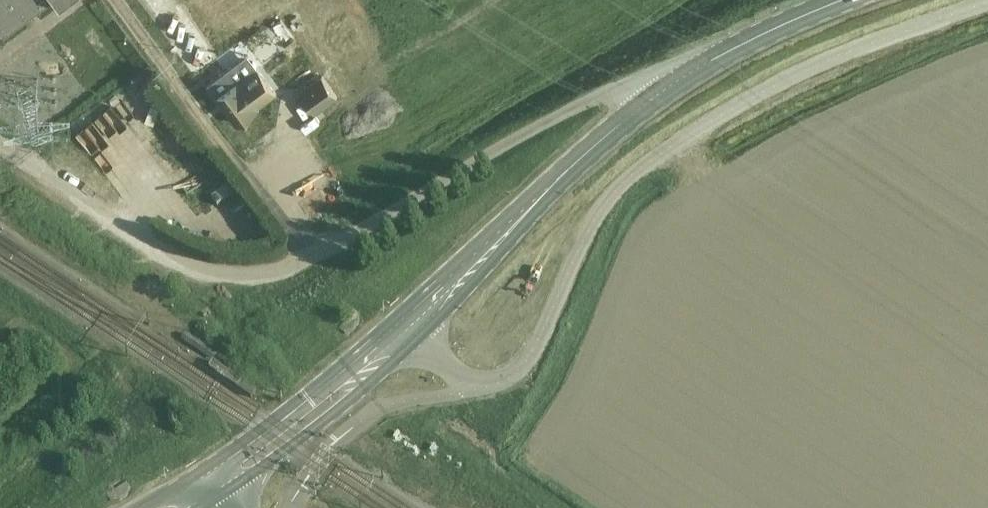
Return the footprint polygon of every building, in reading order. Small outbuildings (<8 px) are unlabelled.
[(0,36),(49,0),(0,0),(0,36)] [(197,71),(215,58),(172,0),(145,0),(197,71)] [(236,42),(254,63),(273,46),(254,26),(236,42)] [(294,41),(288,45),(296,55),(301,51),(294,41)] [(228,69),(208,83),(218,96),(238,124),(258,109),(257,108),(277,93),(258,68),(238,82),(237,81),(228,69)] [(323,76),(300,92),(315,113),(338,97),(323,76)] [(222,198),(212,206),(218,213),(227,206),(222,198)] [(218,353),(187,333),(182,340),(213,360),(218,353)] [(121,501),(129,495),(129,485),(127,481),(110,492),(112,496),(121,501)]
